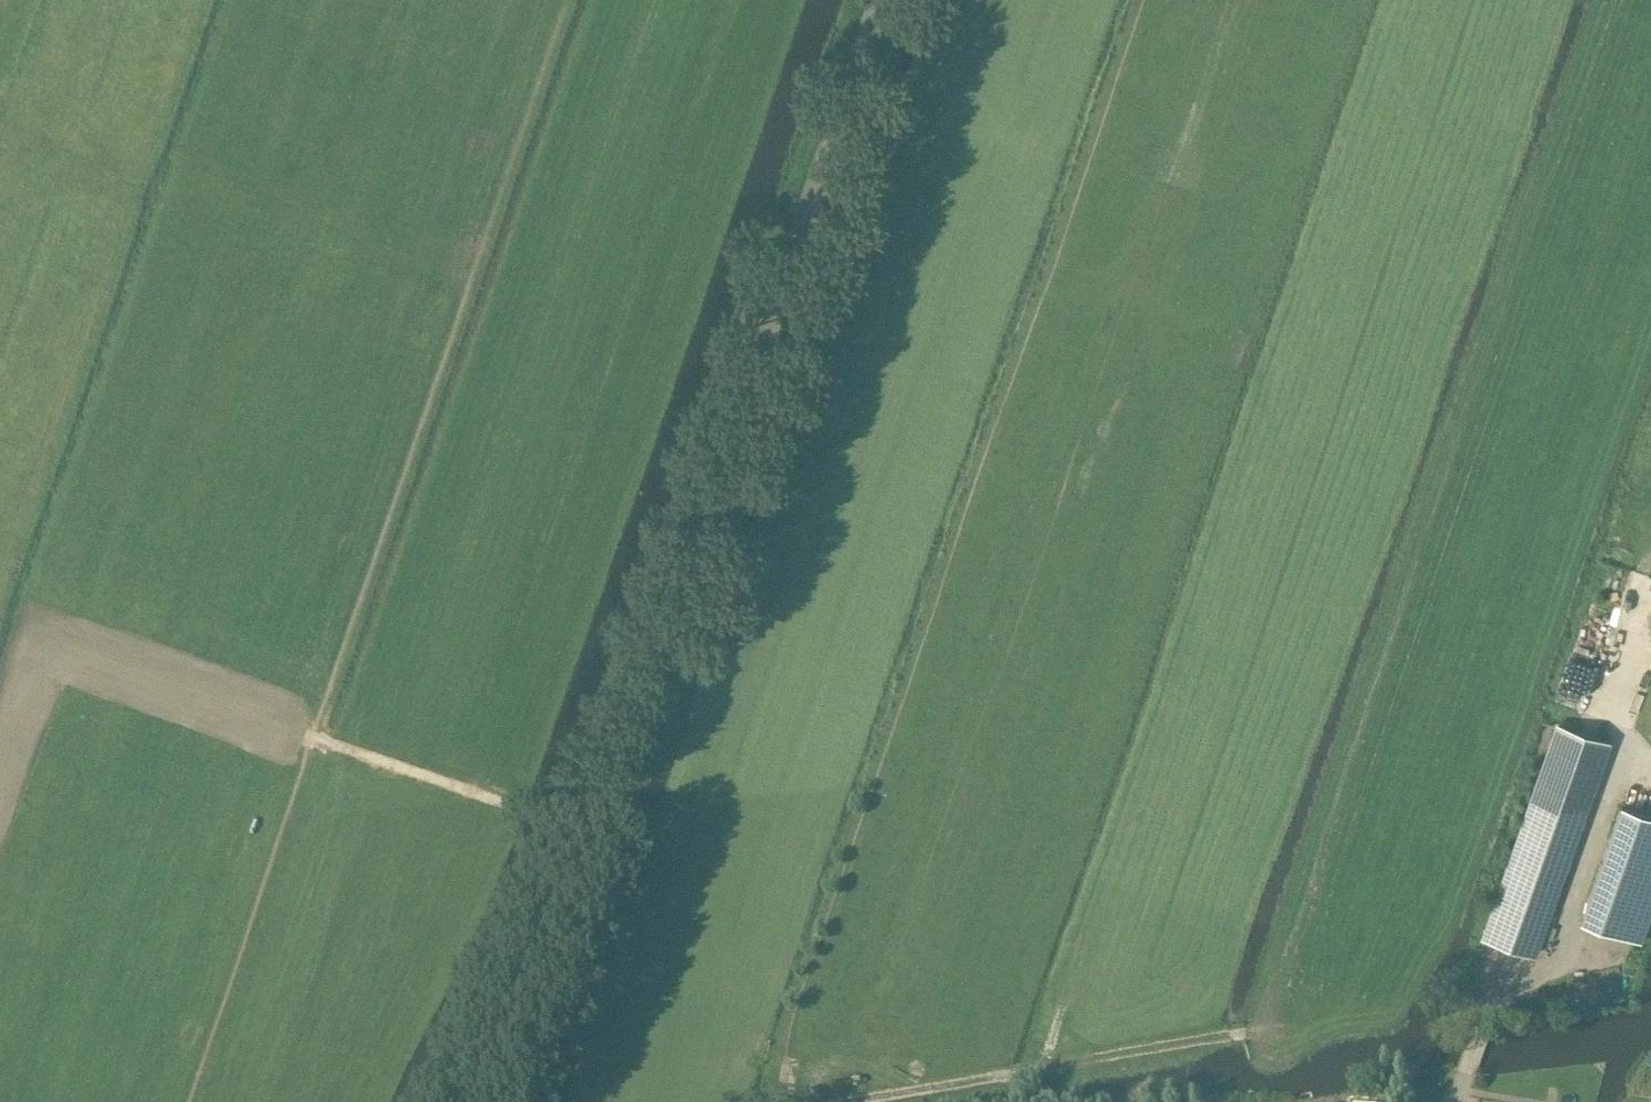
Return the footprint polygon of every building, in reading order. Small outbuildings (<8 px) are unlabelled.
[(1484,934),(1536,952),(1609,743),(1557,724),(1484,934)] [(1641,938),(1650,910),(1650,815),(1620,804),(1581,917),(1641,938)]
